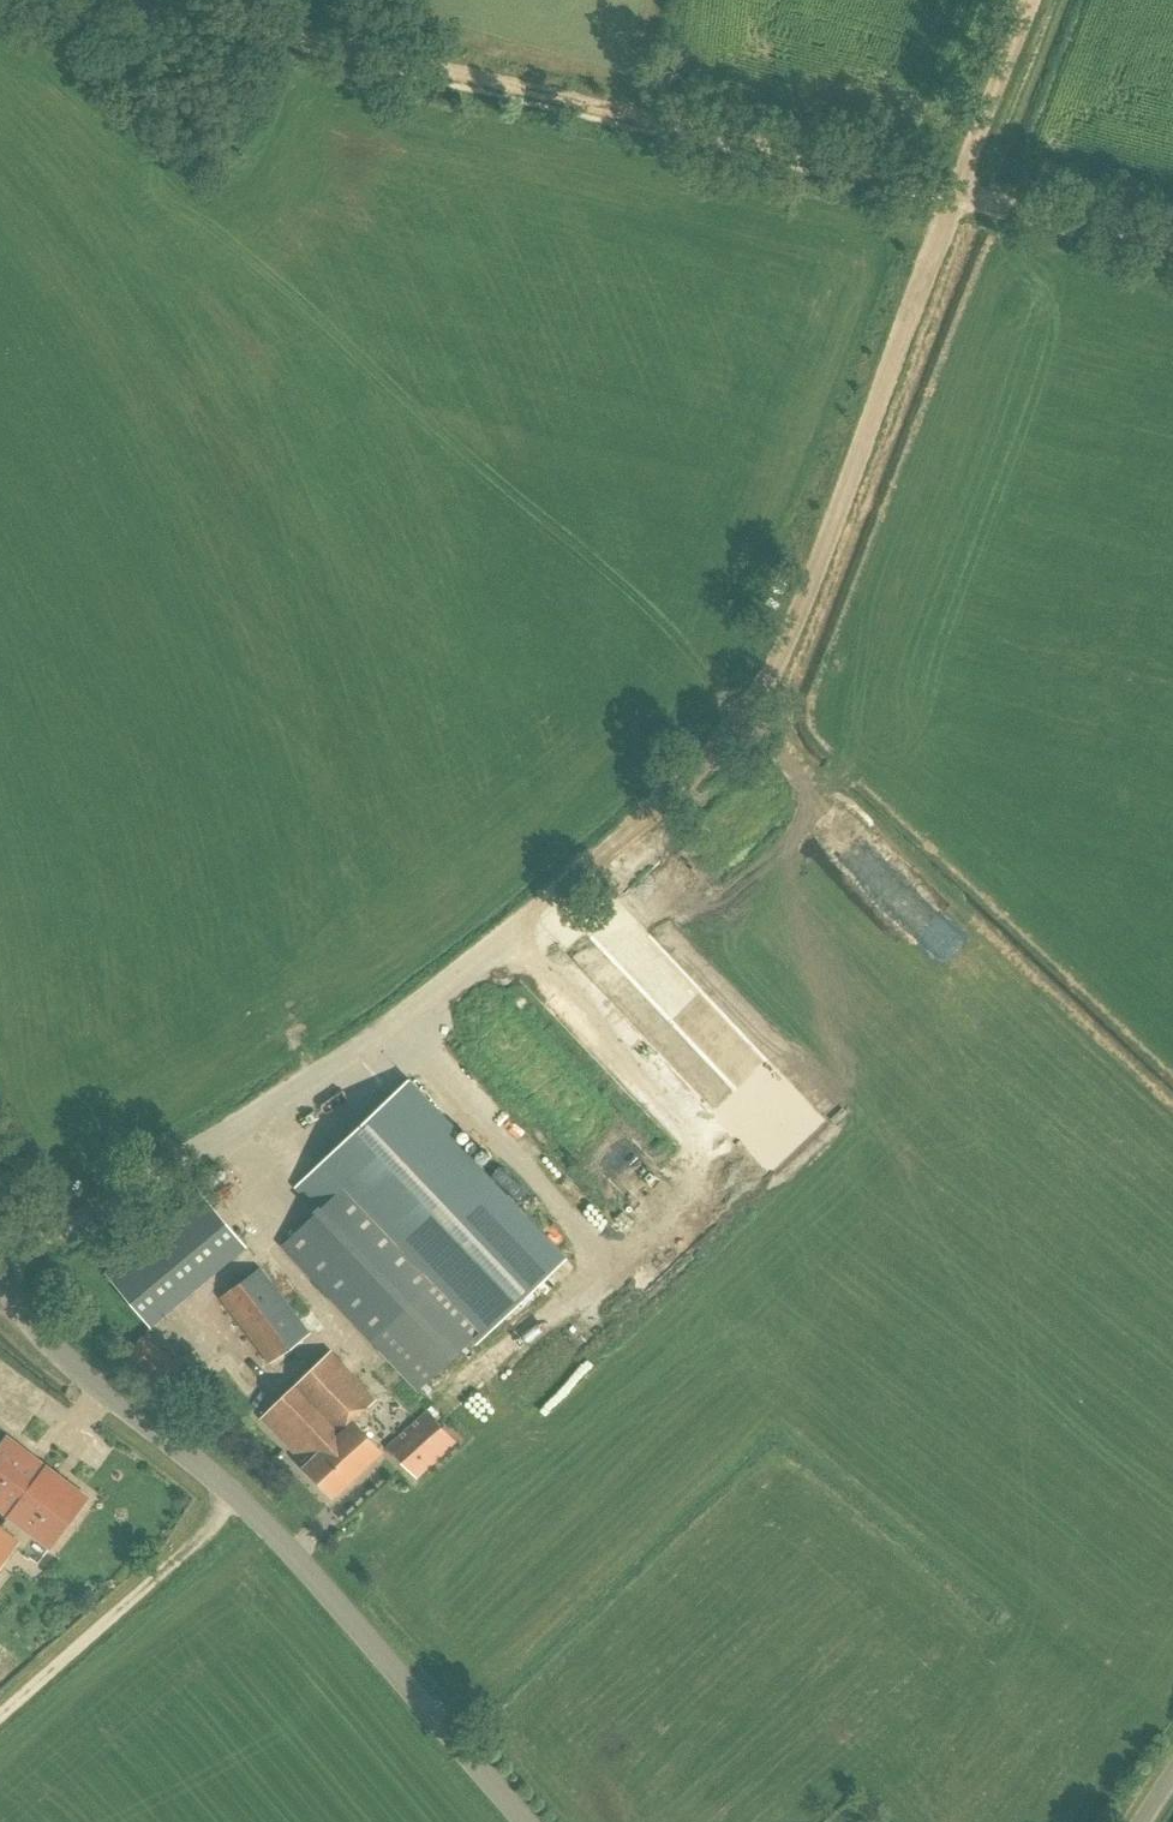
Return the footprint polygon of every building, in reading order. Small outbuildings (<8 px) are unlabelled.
[(476,1343),(567,1256),(450,1133),(457,1127),(410,1079),(296,1187),(318,1210),(283,1245),(419,1387),(471,1338),(476,1343)] [(206,1193),(109,1273),(153,1327),(235,1260),(227,1251),(242,1238),(206,1193)] [(268,1365),(311,1333),(260,1267),(219,1298),(268,1365)] [(332,1498),(382,1452),(355,1421),(378,1398),(331,1350),(259,1419),(305,1466),(303,1467),(332,1498)] [(416,1478),(456,1442),(425,1410),(386,1446),(416,1478)] [(88,1498),(7,1436),(0,1445),(0,1509),(50,1547),(88,1498)] [(21,1541),(0,1526),(0,1569),(21,1541)]
